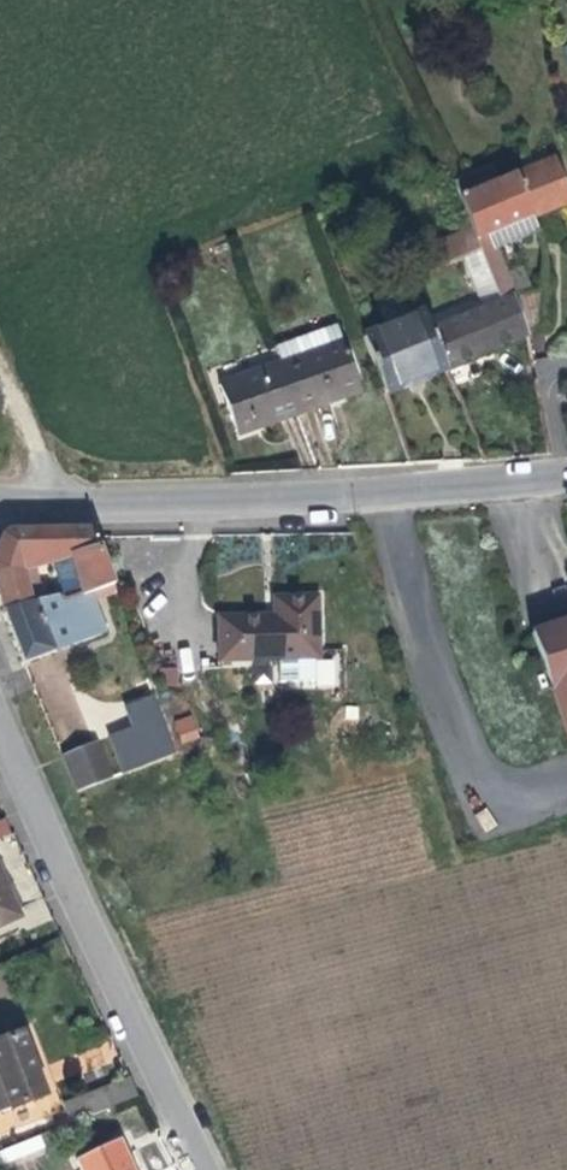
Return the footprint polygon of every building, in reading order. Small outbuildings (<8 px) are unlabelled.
[(512,297),(492,242),(523,229),(566,210),(566,199),(548,159),(494,183),(461,198),(473,228),(480,247),(482,252),(501,300),(512,297)] [(455,182),(461,198),(494,183),(487,166),(455,182)] [(480,247),(473,228),(428,248),(429,255),(435,267),(480,247)] [(486,280),(498,301),(501,300),(482,252),(475,256),(483,280),(486,280)] [(423,314),(445,370),(486,356),(526,341),(525,335),(512,297),(501,300),(498,301),(437,327),(431,311),(423,314)] [(426,377),(445,370),(423,314),(422,311),(359,337),(379,394),(400,387),(405,392),(423,386),(426,377)] [(340,348),(281,372),(300,423),(329,411),(360,399),(340,348)] [(300,423),(281,372),(220,398),(238,443),(255,435),(263,431),(265,437),(300,423)] [(70,582),(72,589),(94,581),(117,574),(98,522),(3,524),(0,548),(0,567),(5,579),(13,600),(40,592),(36,579),(45,576),(43,569),(54,565),(52,557),(79,549),(88,577),(70,582)] [(324,643),(321,579),(279,581),(280,606),(271,607),(270,601),(252,602),(221,603),(225,649),(283,645),(285,669),(320,667),(319,643),(324,643)] [(72,589),(70,582),(40,592),(13,600),(34,654),(67,643),(110,628),(94,581),(72,589)] [(550,631),(539,634),(566,716),(566,625),(550,631)] [(187,676),(186,659),(168,661),(169,677),(187,676)] [(132,725),(109,733),(122,771),(176,753),(155,692),(124,702),(132,725)] [(183,744),(202,736),(192,713),(173,721),(183,744)] [(106,774),(92,740),(71,747),(86,782),(106,774)] [(0,884),(0,934),(17,927),(5,896),(0,884)] [(21,1033),(0,1041),(0,1110),(44,1092),(30,1058),(21,1033)] [(39,1148),(35,1136),(0,1150),(0,1163),(39,1148)] [(112,1143),(70,1161),(74,1169),(124,1169),(112,1143)]
